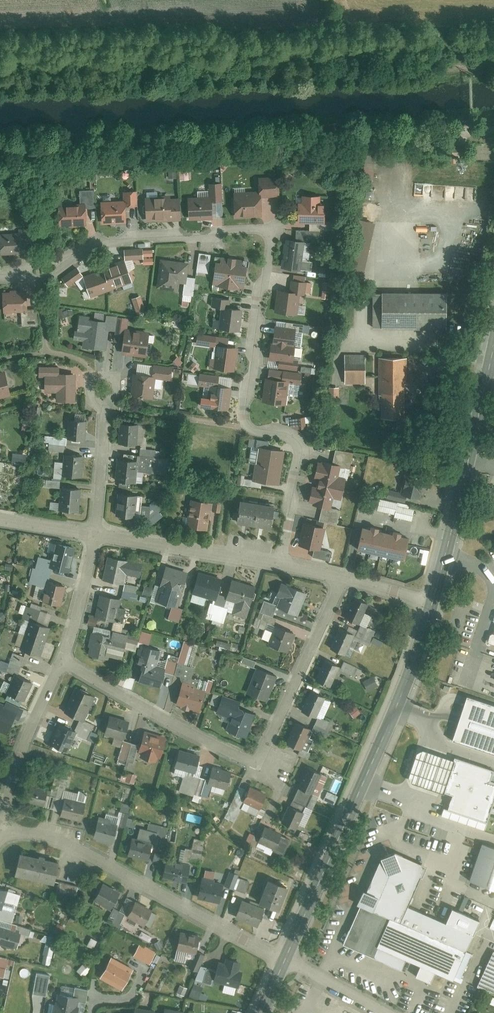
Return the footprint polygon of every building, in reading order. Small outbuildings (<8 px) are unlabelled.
[(294,199),(294,218),(321,217),(320,198),(316,198),(315,190),(299,190),(299,199),(294,199)] [(235,215),(261,214),(260,193),(234,194),(235,204),(233,206),(233,211),(235,213),(235,215)] [(147,219),(172,218),(171,201),(169,201),(169,198),(147,199),(147,206),(144,206),(144,212),(147,212),(147,219)] [(189,218),(212,217),(211,199),(189,200),(189,218)] [(126,221),(125,202),(101,203),(102,222),(126,221)] [(60,224),(85,223),(84,205),(59,207),(60,224)] [(297,266),(301,238),(305,238),(305,226),(291,226),(292,235),(281,233),(276,262),(297,266)] [(18,249),(17,238),(29,237),(29,228),(0,230),(0,250),(18,249)] [(139,246),(121,246),(121,256),(139,256),(139,246)] [(212,252),(208,280),(238,284),(242,257),(212,252)] [(184,258),(155,253),(150,284),(180,288),(184,258)] [(80,272),(86,292),(127,278),(120,258),(80,272)] [(58,272),(63,281),(79,271),(73,262),(58,272)] [(286,285),(275,284),(272,307),(293,309),(295,288),(301,289),(303,277),(287,276),(286,285)] [(0,287),(0,302),(1,309),(18,308),(19,324),(33,323),(32,304),(23,305),(22,286),(0,287)] [(441,286),(367,287),(367,322),(441,321),(441,286)] [(134,291),(126,294),(132,309),(139,306),(134,291)] [(237,326),(239,306),(223,304),(224,296),(208,294),(207,301),(216,302),(214,324),(237,326)] [(118,335),(117,349),(143,351),(145,327),(120,325),(121,315),(112,314),(110,335),(118,335)] [(78,344),(103,346),(105,317),(74,315),(73,336),(78,336),(78,344)] [(271,322),(268,338),(290,341),(292,325),(271,322)] [(212,336),(194,332),(192,343),(210,346),(212,336)] [(287,358),(290,341),(268,338),(265,355),(276,357),(275,364),(294,367),(295,360),(287,358)] [(231,367),(233,344),(213,342),(211,365),(231,367)] [(360,350),(340,350),(340,380),(360,379),(360,350)] [(403,353),(375,353),(376,412),(404,411),(403,353)] [(52,398),(69,398),(69,368),(55,368),(55,362),(35,362),(35,372),(41,372),(41,389),(52,389),(52,398)] [(149,369),(129,367),(127,389),(151,391),(152,374),(166,375),(167,363),(149,362),(149,369)] [(262,375),(259,396),(282,399),(285,377),(297,379),(298,369),(267,365),(266,375),(262,375)] [(225,404),(226,384),(212,383),(212,372),(195,371),(194,382),(206,383),(204,403),(225,404)] [(335,395),(334,383),(324,383),(325,395),(335,395)] [(82,417),(65,415),(64,433),(81,434),(82,417)] [(116,418),(115,439),(134,440),(135,420),(116,418)] [(253,442),(250,458),(277,463),(280,447),(253,442)] [(61,449),(60,471),(78,472),(79,450),(61,449)] [(167,474),(169,458),(123,454),(123,460),(119,459),(117,481),(134,483),(136,465),(153,467),(152,473),(167,474)] [(316,456),(307,499),(328,503),(330,495),(337,496),(342,473),(334,472),(337,460),(316,456)] [(274,481),(277,463),(250,458),(247,476),(274,481)] [(401,491),(415,495),(421,470),(403,465),(397,489),(384,486),(382,493),(400,497),(401,491)] [(75,507),(77,485),(56,484),(55,506),(75,507)] [(139,491),(113,489),(112,511),(152,513),(152,502),(138,501),(139,491)] [(186,496),(182,521),(203,525),(206,505),(215,507),(218,490),(209,489),(208,499),(186,496)] [(232,517),(250,520),(254,497),(236,494),(232,517)] [(273,500),(254,497),(250,520),(268,524),(273,500)] [(299,519),(295,540),(309,543),(307,552),(326,556),(328,546),(316,543),(320,523),(299,519)] [(358,522),(354,542),(400,552),(404,532),(358,522)] [(45,562),(63,566),(68,543),(50,539),(46,556),(35,554),(32,566),(43,569),(45,562)] [(103,552),(99,575),(120,579),(121,573),(135,576),(138,559),(103,552)] [(217,574),(194,567),(188,590),(211,596),(217,574)] [(166,568),(156,601),(177,608),(187,574),(166,568)] [(251,581),(226,575),(222,595),(247,601),(251,581)] [(38,597),(56,602),(62,582),(43,577),(38,597)] [(269,601),(292,611),(302,588),(278,578),(269,601)] [(96,591),(91,613),(110,617),(115,595),(96,591)] [(348,591),(338,613),(355,621),(365,598),(348,591)] [(24,618),(20,629),(40,637),(45,623),(32,618),(36,607),(21,603),(17,615),(24,618)] [(264,640),(283,647),(290,628),(271,621),(264,640)] [(357,622),(352,633),(365,638),(370,628),(357,622)] [(350,630),(335,624),(327,643),(342,650),(350,630)] [(90,626),(86,649),(100,652),(101,648),(119,651),(122,631),(90,626)] [(36,652),(40,637),(20,629),(14,644),(36,652)] [(144,665),(139,681),(160,686),(164,670),(154,667),(158,650),(143,646),(138,663),(144,665)] [(321,656),(313,675),(328,681),(336,662),(321,656)] [(352,664),(339,659),(336,665),(349,671),(352,664)] [(242,688),(263,696),(272,672),(251,664),(242,688)] [(20,695),(28,678),(10,669),(2,687),(20,695)] [(369,674),(358,678),(362,686),(372,682),(369,674)] [(177,678),(170,702),(194,708),(201,685),(177,678)] [(69,683),(60,706),(81,714),(90,691),(69,683)] [(307,686),(298,706),(310,712),(319,692),(307,686)] [(235,698),(218,691),(212,706),(226,712),(221,725),(242,733),(251,710),(233,703),(235,698)] [(467,693),(459,714),(452,736),(493,752),(493,703),(467,693)] [(2,729),(11,708),(0,703),(0,728),(2,729)] [(125,716),(106,710),(97,738),(115,744),(113,752),(121,755),(131,758),(133,750),(155,756),(162,733),(140,726),(135,741),(126,738),(119,736),(125,716)] [(307,729),(319,734),(325,718),(313,713),(307,729)] [(90,721),(75,716),(71,726),(56,718),(45,737),(62,747),(71,730),(85,735),(90,721)] [(307,724),(292,717),(282,738),(297,746),(307,724)] [(194,750),(174,745),(171,757),(170,764),(190,769),(194,750)] [(444,789),(455,757),(417,745),(407,777),(426,783),(444,789)] [(455,757),(444,789),(454,792),(448,808),(486,820),(492,801),(493,795),(493,782),(488,780),(491,768),(455,757)] [(227,765),(208,761),(204,779),(223,783),(227,765)] [(302,763),(289,795),(304,801),(317,769),(302,763)] [(23,781),(20,799),(38,802),(41,784),(23,781)] [(262,788),(245,781),(239,796),(256,803),(262,788)] [(323,790),(320,796),(331,800),(333,794),(323,790)] [(60,793),(56,812),(77,816),(81,798),(60,793)] [(276,817),(291,824),(299,808),(283,801),(276,817)] [(94,812),(89,833),(108,838),(114,816),(94,812)] [(288,836),(261,821),(252,839),(278,853),(288,836)] [(127,833),(124,853),(143,856),(147,837),(127,833)] [(482,842),(470,879),(493,888),(493,846),(482,842)] [(15,847),(10,869),(50,878),(55,855),(15,847)] [(161,856),(159,874),(182,876),(184,858),(161,856)] [(467,954),(473,938),(407,912),(426,870),(395,856),(380,861),(366,897),(363,896),(357,909),(359,910),(343,948),(401,973),(406,964),(459,987),(472,955),(467,954)] [(199,867),(194,893),(216,897),(220,878),(209,875),(210,869),(199,867)] [(220,880),(241,889),(246,877),(225,868),(220,880)] [(284,881),(263,873),(254,897),(275,905),(284,881)] [(107,903),(116,887),(99,878),(90,894),(107,903)] [(123,893),(115,907),(140,921),(147,907),(123,893)] [(237,893),(231,912),(254,919),(259,900),(237,893)] [(109,904),(102,919),(107,922),(114,907),(109,904)] [(0,927),(0,946),(16,950),(21,933),(0,927)] [(173,946),(190,949),(184,963),(193,966),(200,949),(192,946),(195,930),(176,927),(173,946)] [(201,978),(208,980),(209,978),(234,983),(239,956),(222,953),(221,959),(212,957),(211,966),(203,964),(203,965),(196,963),(192,975),(200,978),(201,978)] [(478,989),(493,996),(493,955),(478,989)] [(111,958),(100,980),(123,992),(134,971),(111,958)] [(185,993),(193,996),(199,983),(191,979),(185,993)] [(54,1012),(76,1012),(77,1007),(85,1008),(89,986),(73,984),(71,999),(56,997),(54,1012)] [(115,1012),(154,1012),(149,1012),(150,1005),(129,1002),(128,1012),(116,1010),(115,1012)] [(179,1007),(158,1003),(157,1012),(178,1012),(179,1007)]
